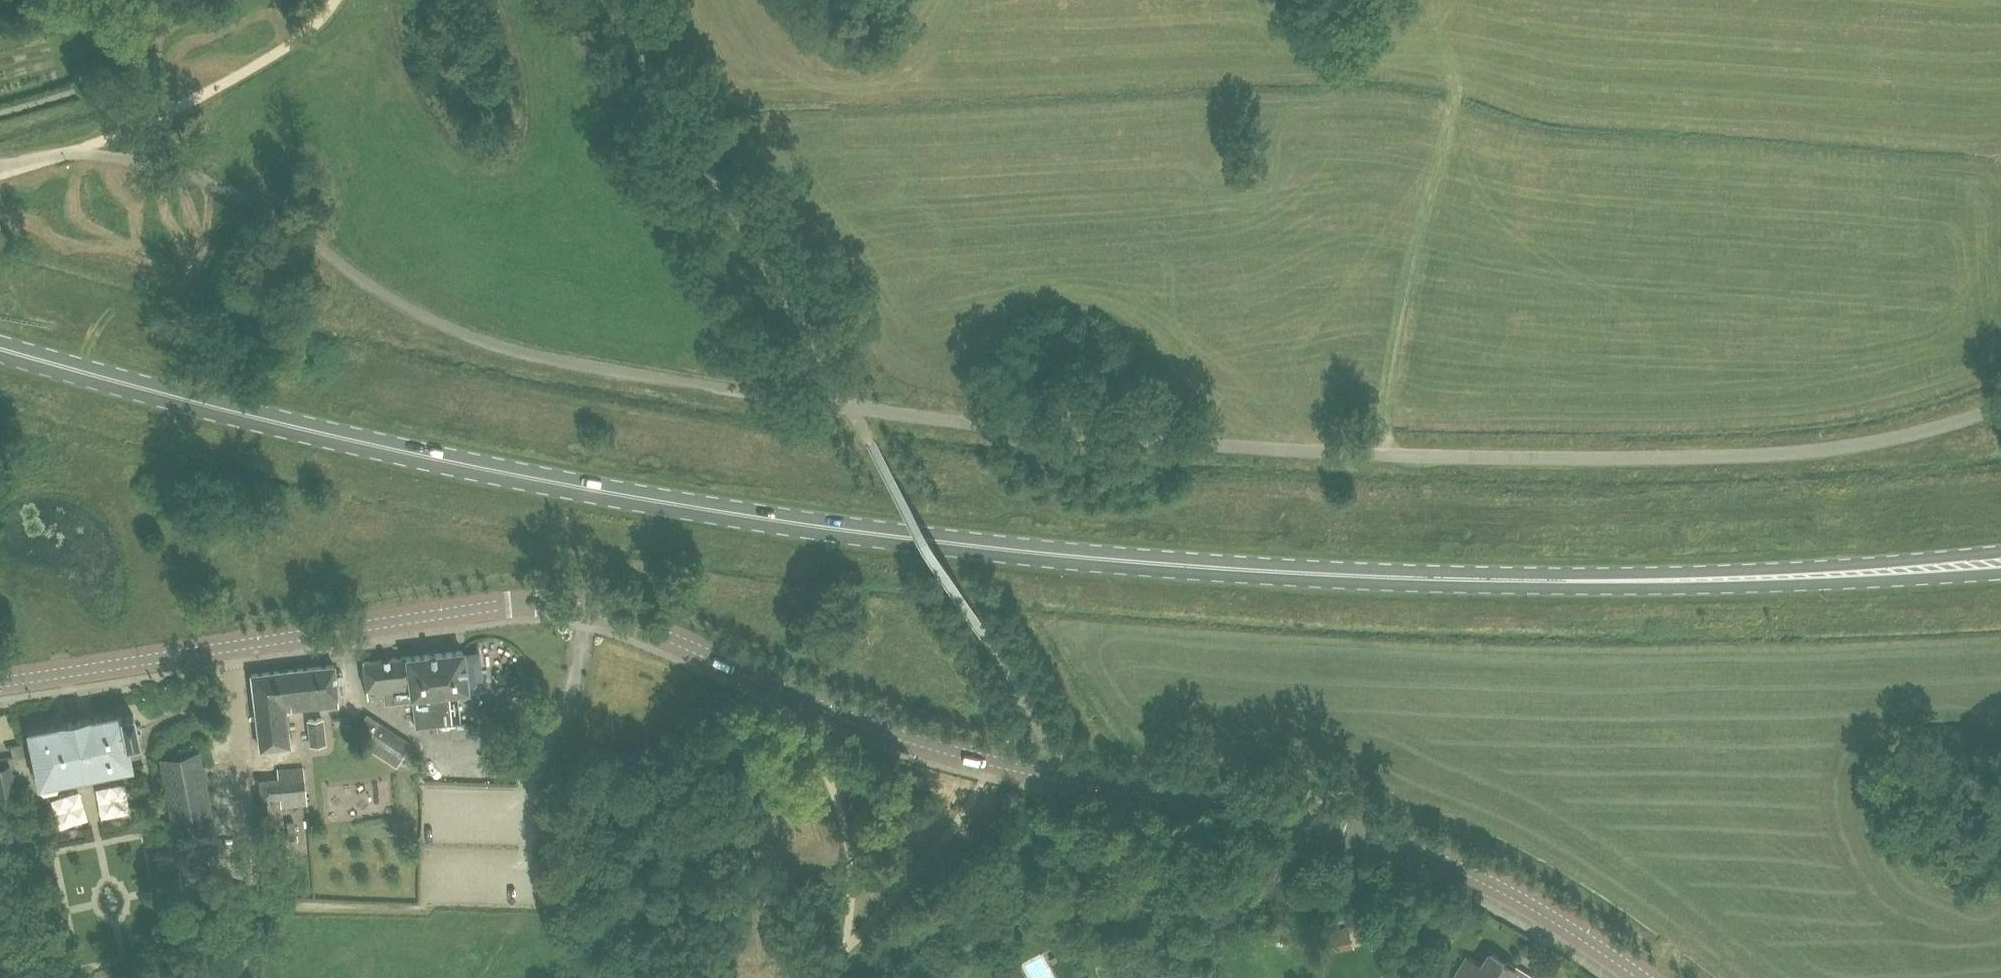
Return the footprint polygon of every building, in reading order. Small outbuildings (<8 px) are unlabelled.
[(463,653),(463,650),(363,661),(367,698),(410,693),(410,696),(411,696),(415,727),(450,723),(447,692),(467,690),(467,687),(468,687),(469,689),(484,687),(479,650),(464,652),(465,653),(463,653)] [(338,704),(334,664),(251,674),(259,748),(289,745),(285,710),(338,704)] [(121,711),(27,729),(38,784),(40,784),(41,789),(57,785),(56,781),(132,766),(128,744),(139,742),(133,714),(122,716),(121,711)] [(310,745),(326,743),(323,718),(307,719),(310,745)] [(405,753),(412,742),(380,721),(373,732),(405,753)] [(159,757),(172,821),(212,813),(200,749),(159,757)] [(16,790),(11,764),(0,766),(0,793),(16,790)] [(307,805),(303,766),(277,768),(278,777),(259,779),(260,800),(280,798),(281,808),(307,805)] [(288,854),(278,854),(278,864),(288,864),(288,854)] [(1341,954),(1364,948),(1361,938),(1338,943),(1341,954)] [(1516,970),(1490,953),(1482,967),(1467,958),(1455,977),(1511,977),(1516,970)]
